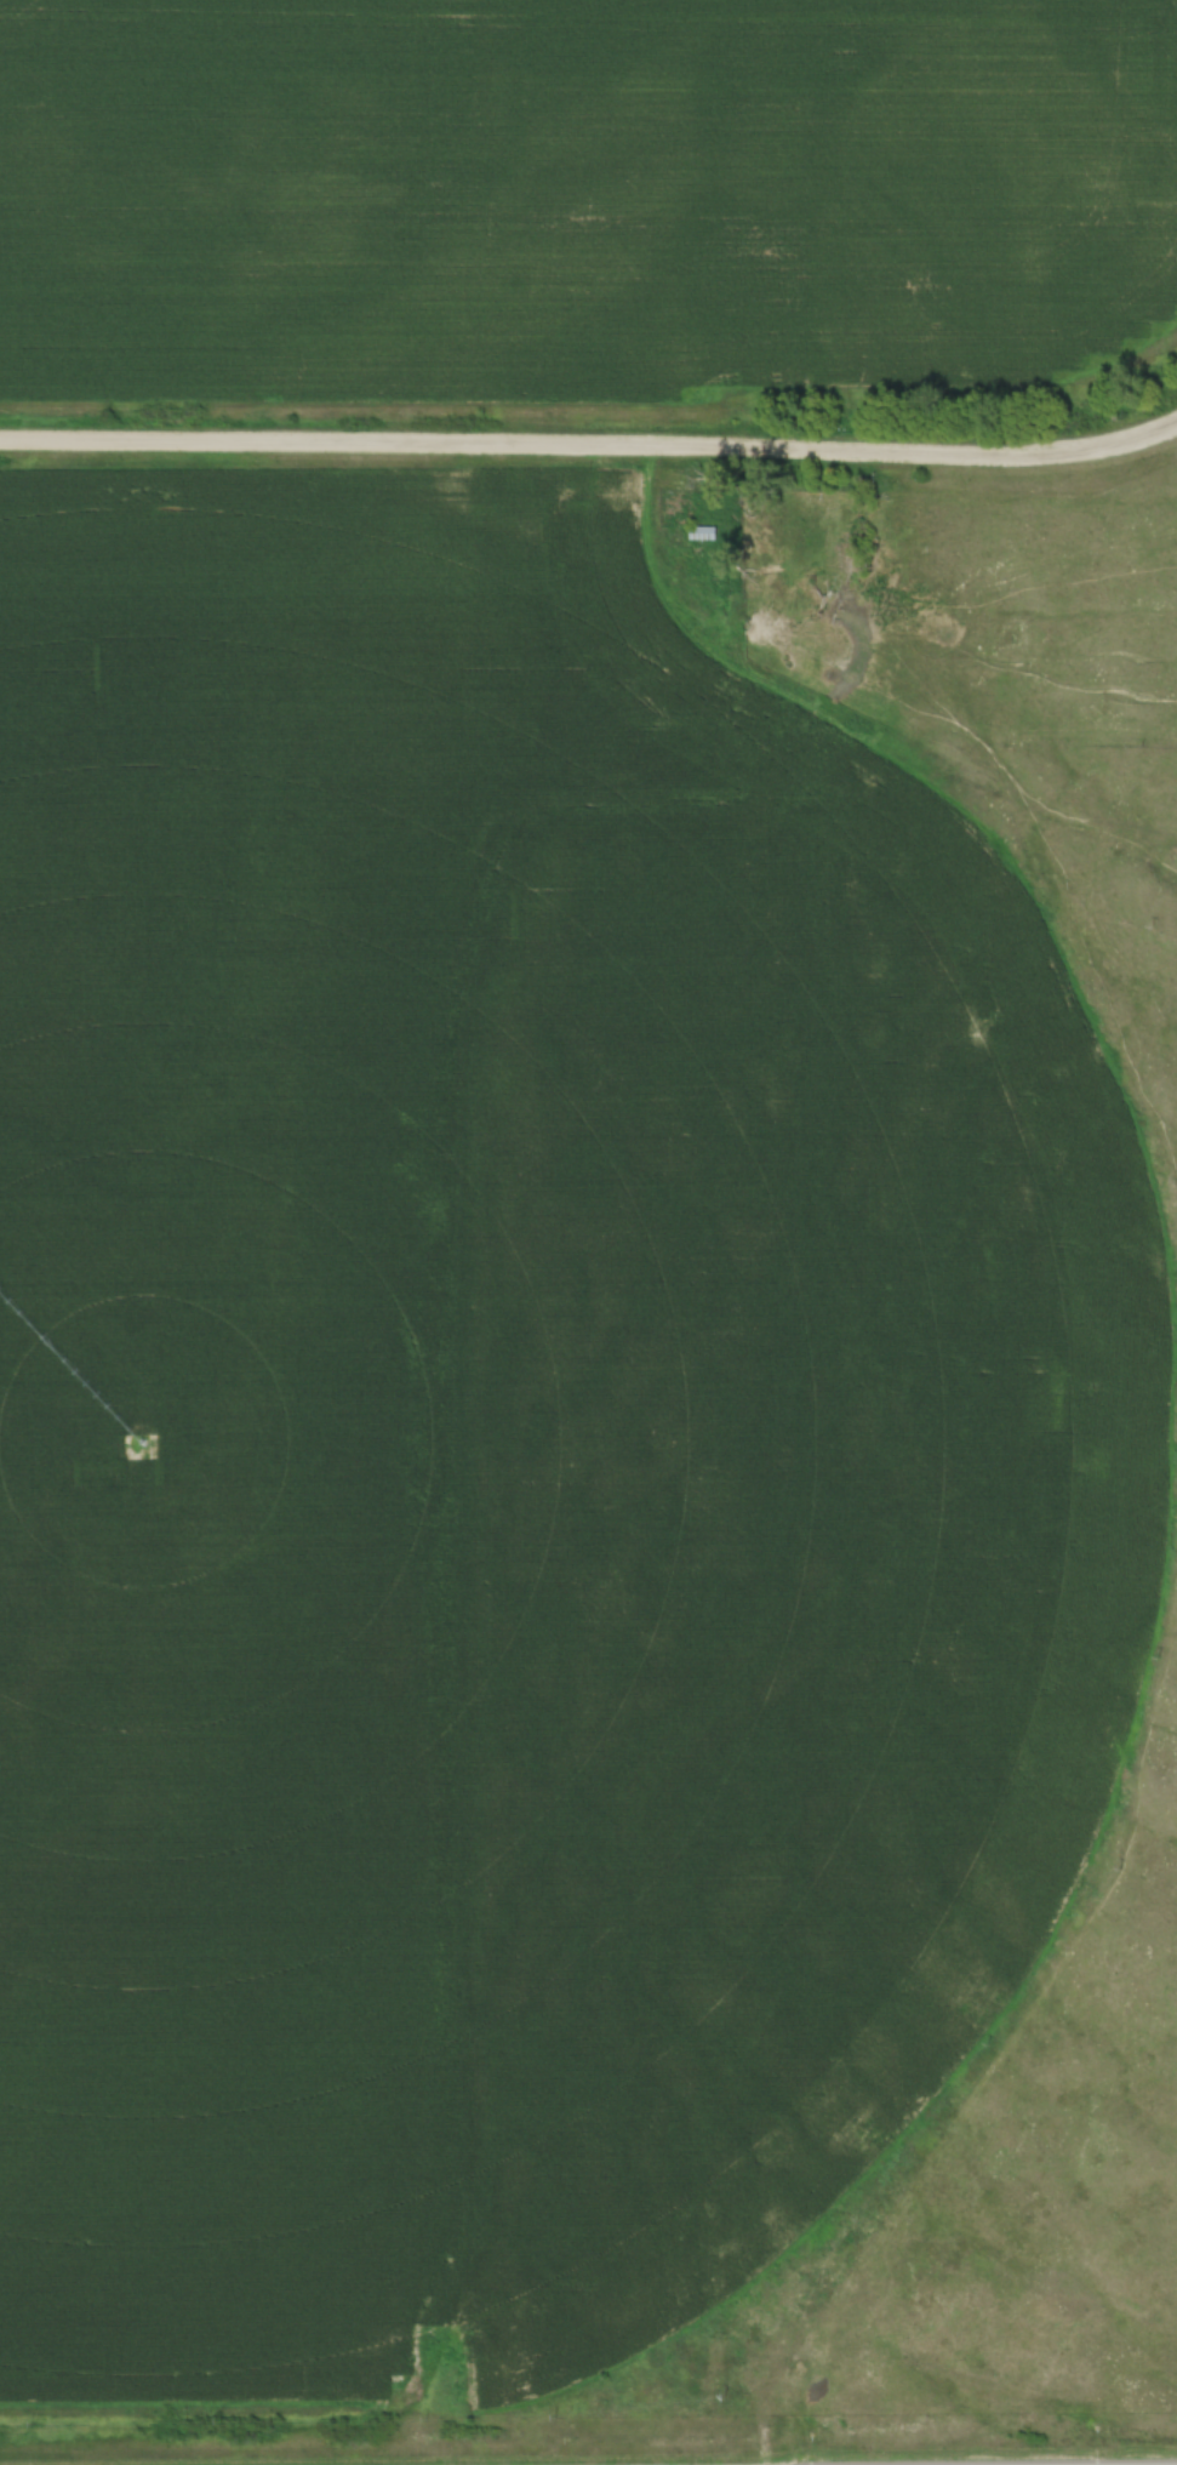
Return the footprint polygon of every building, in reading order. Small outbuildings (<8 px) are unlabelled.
[(716,540),(716,525),(687,525),(687,540),(716,540)]
